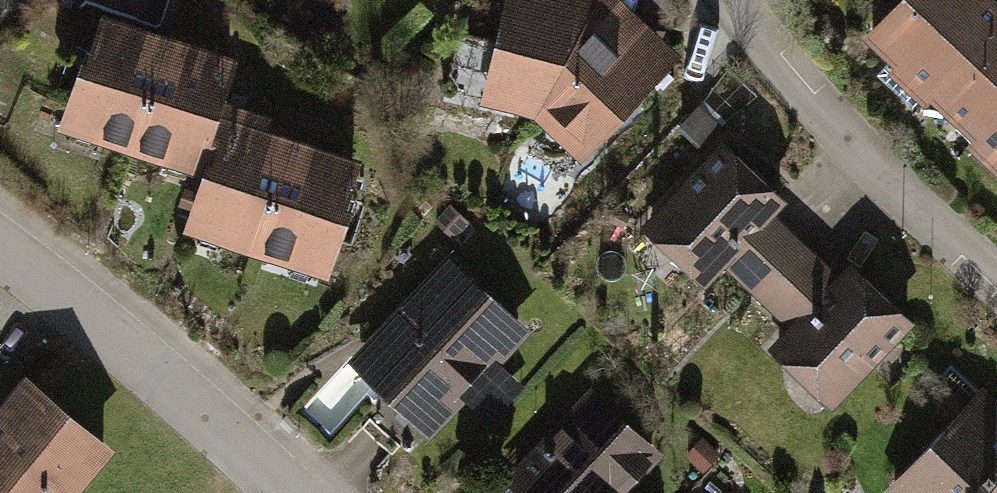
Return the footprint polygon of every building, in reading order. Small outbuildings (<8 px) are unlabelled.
[(490,118),(546,127),(592,174),(687,70),(617,0),(517,0),(490,118)] [(977,0),(925,0),(868,60),(996,182),(996,19),(977,0)] [(98,16),(60,133),(128,155),(166,38),(98,16)] [(166,38),(128,155),(203,180),(223,117),(241,62),(166,38)] [(203,180),(185,235),(259,259),(298,141),(223,117),(203,180)] [(298,141),(259,259),(333,283),(372,165),(298,141)] [(784,203),(721,146),(641,234),(701,290),(721,268),(759,303),(807,251),(770,217),(784,203)] [(807,251),(759,303),(788,329),(768,352),(833,412),(912,326),(850,269),(839,281),(807,251)] [(537,337),(458,261),(358,365),(436,441),(537,337)] [(32,368),(18,385),(0,371),(0,492),(77,492),(120,441),(32,368)] [(587,385),(501,475),(520,492),(620,492),(659,453),(587,385)] [(992,412),(916,492),(996,492),(996,416),(992,412)]
